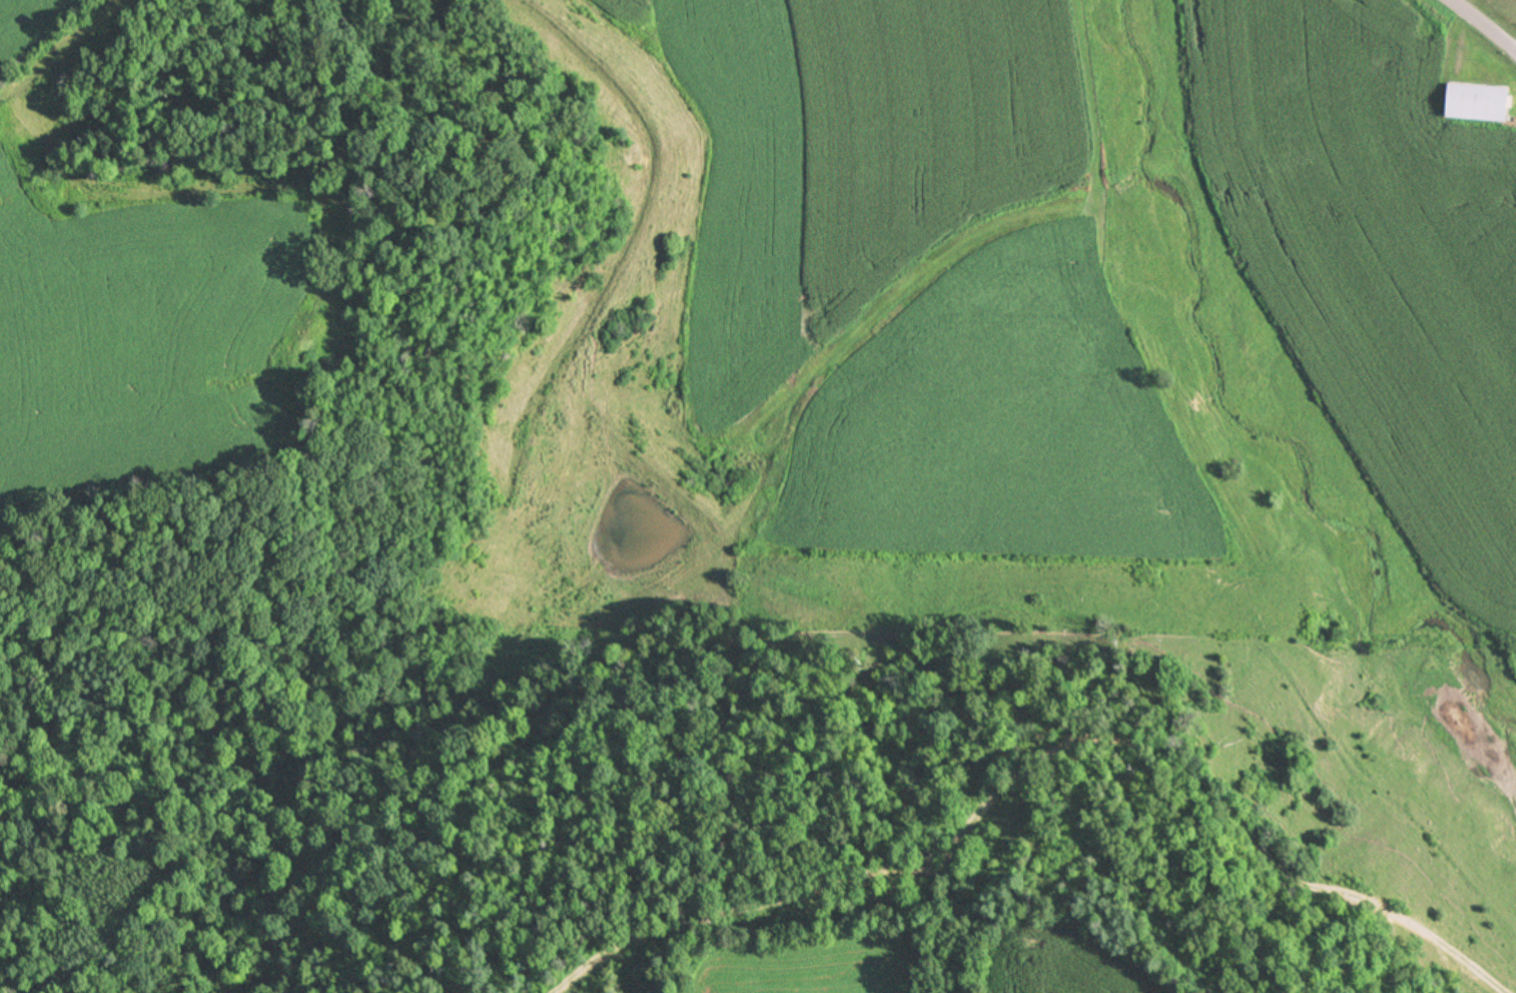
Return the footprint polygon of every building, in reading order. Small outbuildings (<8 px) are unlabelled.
[(1451,119),(1513,121),(1515,87),(1452,85),(1451,119)]
